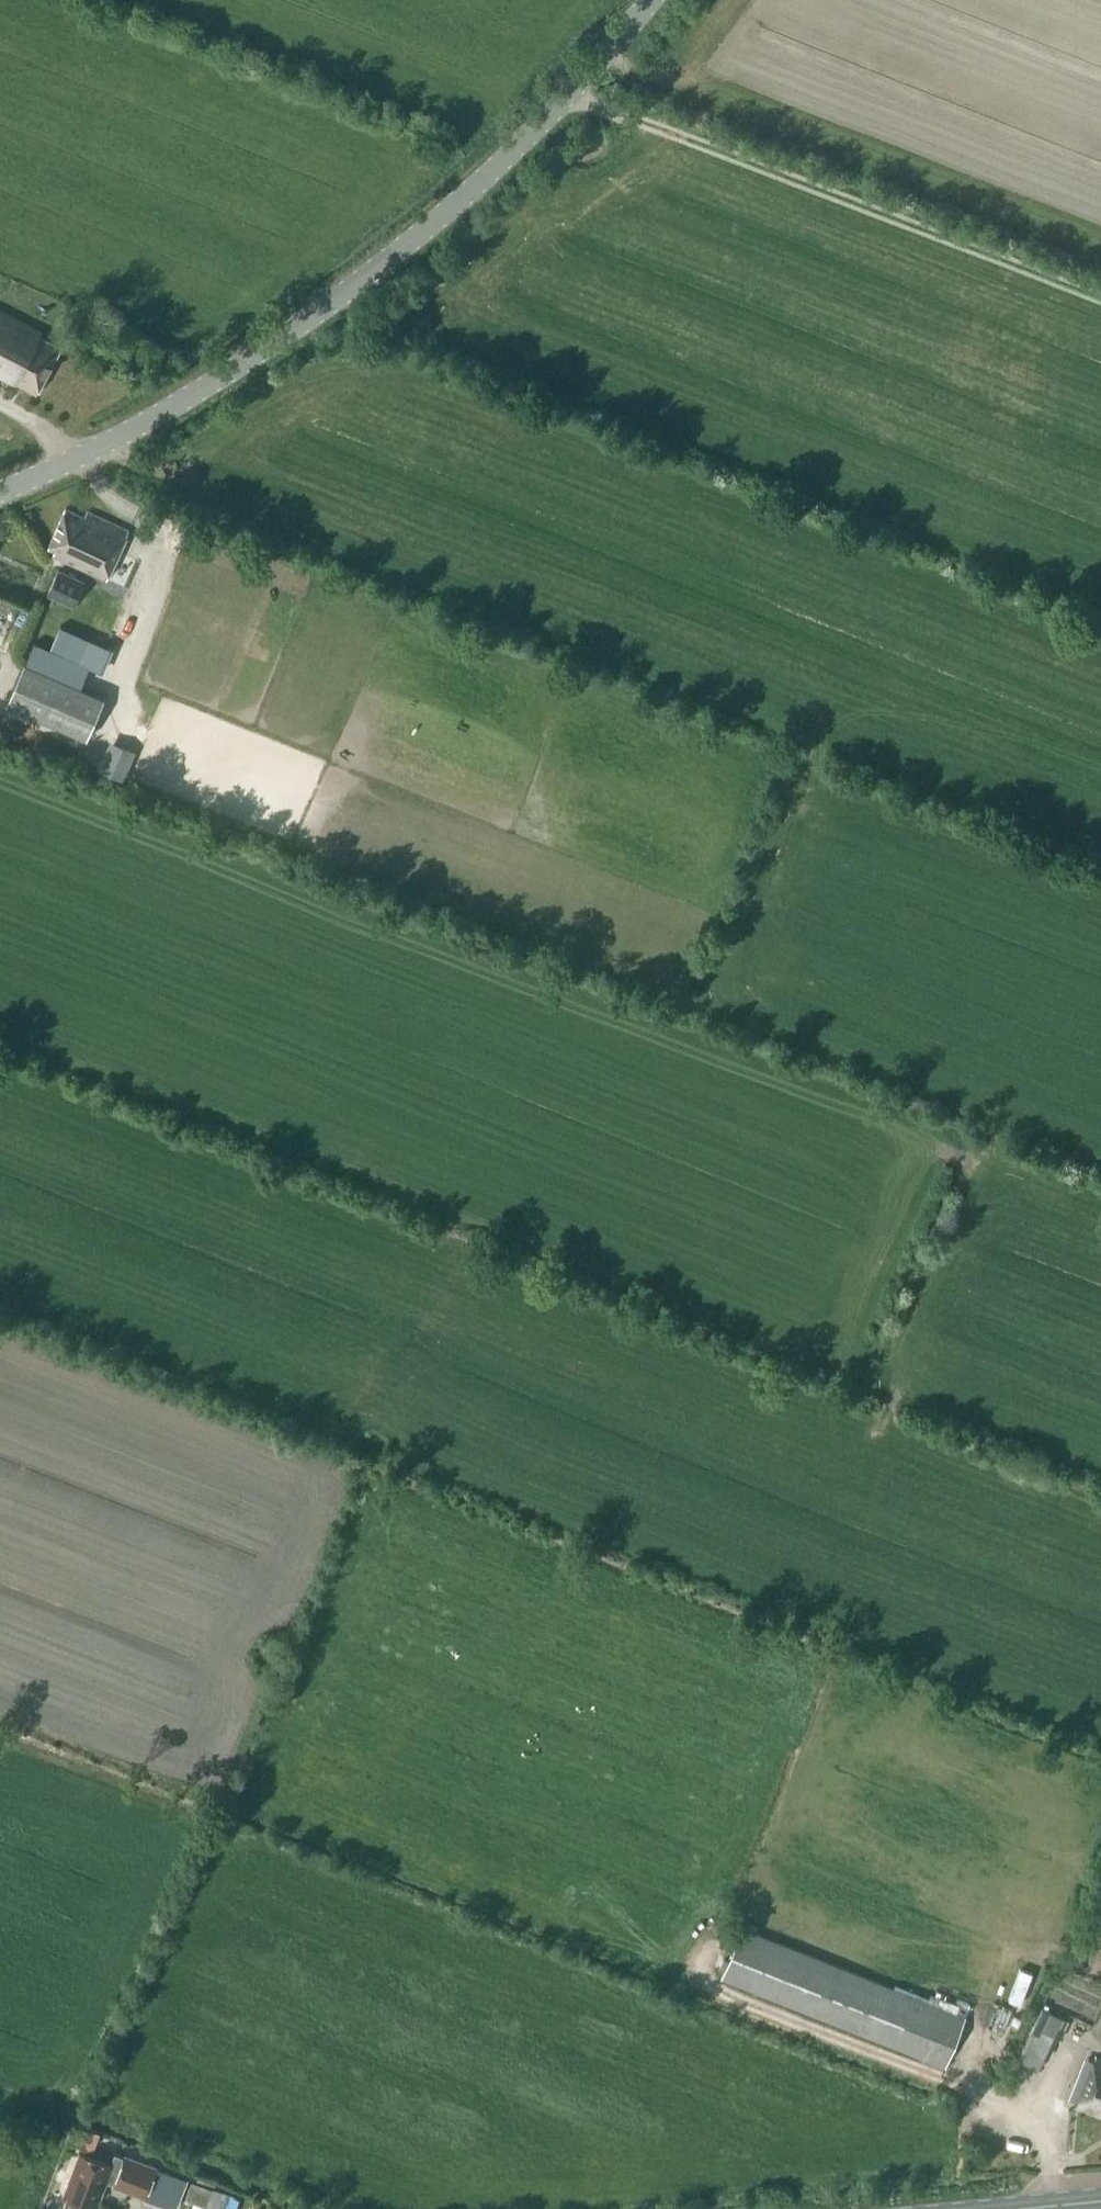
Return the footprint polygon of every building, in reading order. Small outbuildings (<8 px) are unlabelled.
[(41,332),(0,311),(0,376),(37,394),(61,347),(39,336),(41,332)] [(106,579),(128,529),(85,511),(82,516),(65,509),(49,546),(55,549),(53,556),(106,579)] [(83,582),(57,571),(47,595),(73,606),(83,582)] [(25,661),(7,702),(87,738),(105,696),(81,686),(90,665),(80,661),(35,641),(26,661),(25,661)] [(945,2064),(965,2014),(741,1925),(721,1975),(945,2064)] [(1017,2057),(1039,2067),(1044,2054),(1023,2044),(1017,2057)] [(1096,2055),(1077,2103),(1100,2112),(1100,2057),(1096,2055)] [(79,2150),(64,2192),(67,2193),(62,2208),(92,2208),(94,2204),(99,2205),(108,2180),(114,2182),(114,2184),(146,2196),(158,2164),(125,2152),(124,2156),(115,2152),(112,2161),(79,2150)] [(185,2198),(221,2208),(228,2208),(234,2192),(191,2179),(185,2198)]
